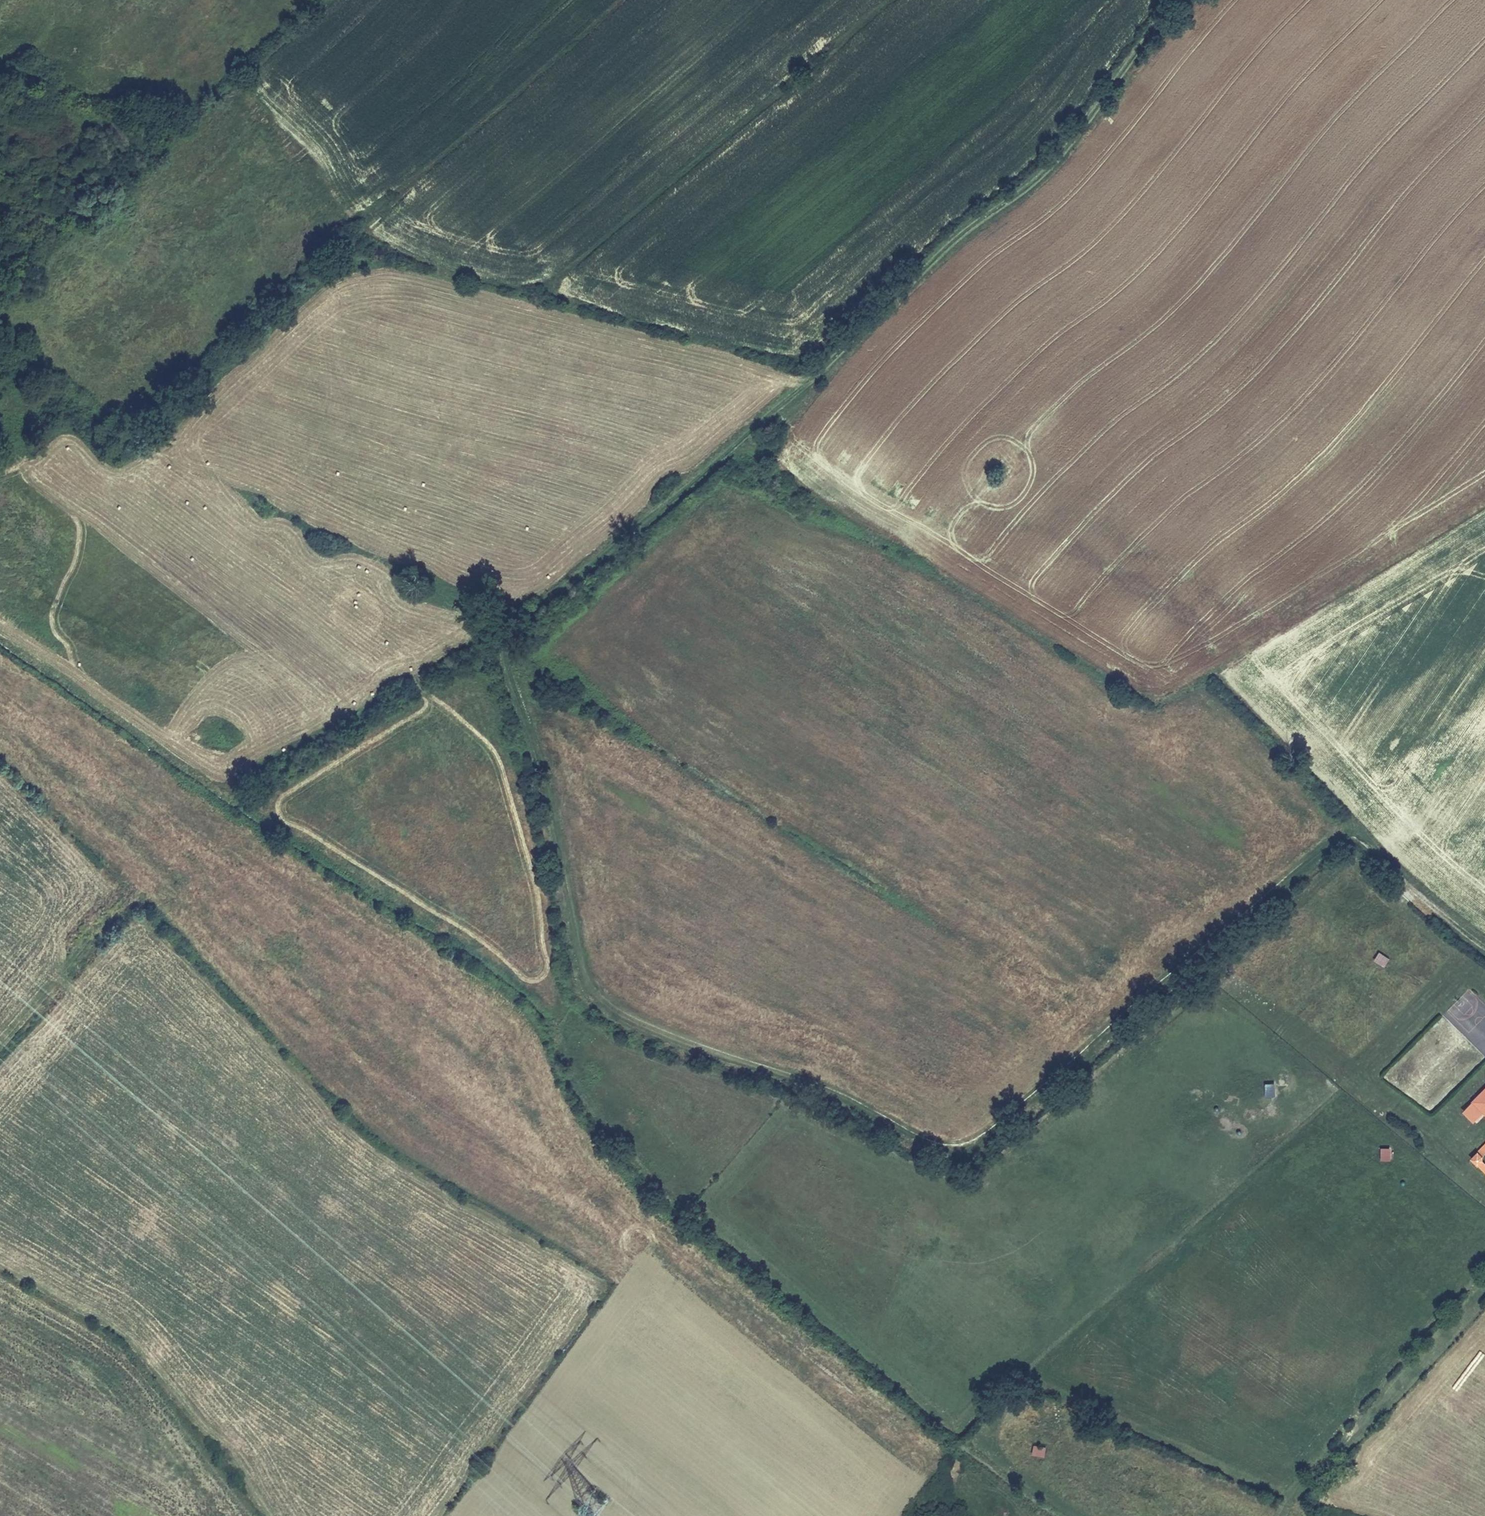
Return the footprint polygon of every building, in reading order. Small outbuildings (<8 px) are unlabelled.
[(1378,951),(1373,959),(1384,966),(1389,958),(1378,951)] [(1277,1072),(1276,1086),(1286,1087),(1287,1072),(1277,1072)] [(1472,1100),(1484,1113),(1484,1087),(1472,1100)] [(1470,1158),(1484,1173),(1484,1162),(1480,1158),(1484,1153),(1484,1143),(1470,1158)] [(1389,1160),(1390,1147),(1380,1146),(1379,1159),(1389,1160)] [(1032,1445),(1031,1455),(1044,1456),(1045,1446),(1032,1445)]
